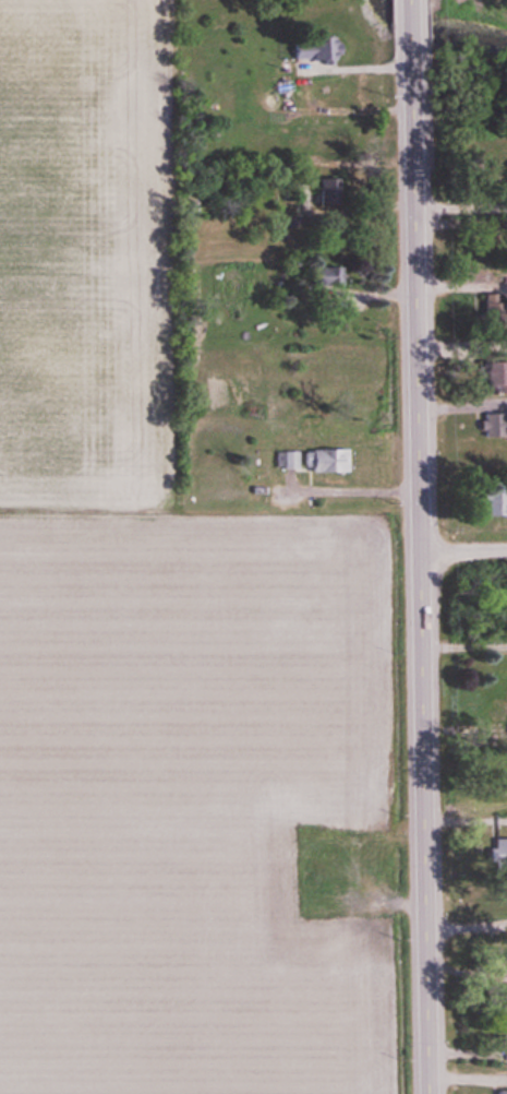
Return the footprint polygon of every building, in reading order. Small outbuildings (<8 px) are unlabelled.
[(334,38),(288,38),(288,60),(334,60),(334,38)] [(333,267),(308,267),(308,286),(333,286),(333,267)] [(504,394),(504,362),(478,362),(478,394),(504,394)] [(506,415),(480,415),(480,437),(506,437),(506,415)] [(346,472),(346,450),(280,450),(280,472),(346,472)] [(505,497),(505,489),(481,489),(481,518),(506,518),(506,497),(505,497)] [(487,838),(487,866),(506,866),(506,838),(487,838)]
